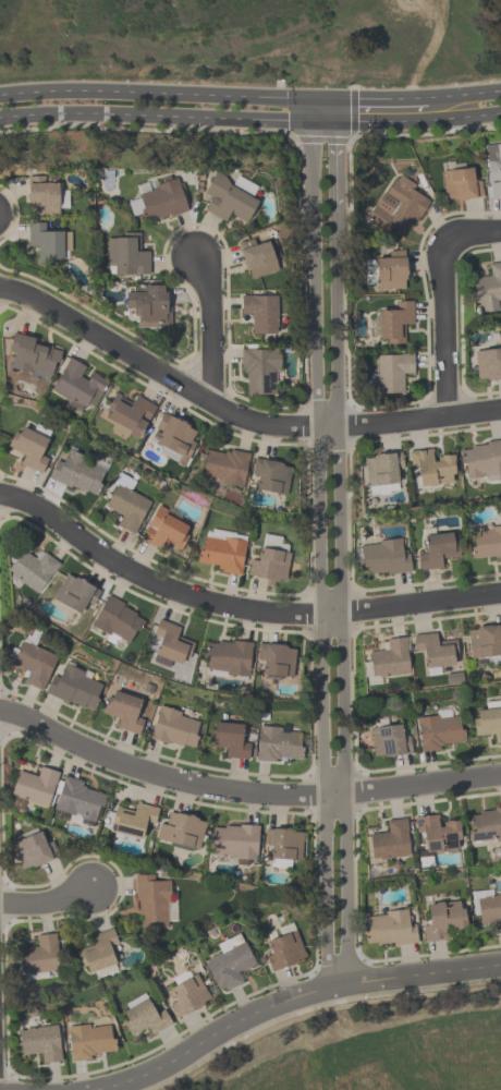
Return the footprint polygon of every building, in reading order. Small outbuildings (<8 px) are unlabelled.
[(486,145),(490,201),(500,200),(500,144),(486,145)] [(443,173),(446,203),(482,200),(479,169),(443,173)] [(205,196),(212,199),(206,213),(227,221),(230,214),(249,222),(259,200),(250,197),(253,190),(214,173),(205,196)] [(368,220),(404,242),(433,197),(397,174),(368,220)] [(28,215),(68,215),(68,189),(56,189),(56,177),(28,177),(28,215)] [(180,180),(139,190),(141,199),(130,202),(133,217),(145,214),(147,223),(188,213),(180,180)] [(50,223),(28,223),(28,248),(40,248),(40,262),(71,262),(71,234),(50,234),(50,223)] [(150,253),(139,253),(139,234),(106,235),(107,277),(150,276),(150,253)] [(272,242),(258,245),(257,240),(239,244),(247,281),(279,273),(272,242)] [(406,251),(386,251),(386,260),(366,261),(366,290),(407,290),(406,251)] [(500,300),(500,262),(489,264),(491,276),(473,279),(479,313),(500,310),(500,306),(500,300)] [(126,314),(137,313),(137,329),(169,328),(168,288),(125,289),(126,314)] [(278,297),(241,297),(241,317),(252,317),(252,336),(278,336),(278,297)] [(379,345),(403,345),(404,324),(414,324),(414,302),(394,301),(393,313),(373,312),(373,336),(379,337),(379,345)] [(62,347),(20,335),(10,369),(53,381),(62,347)] [(279,350),(241,350),(241,374),(248,374),(248,395),(279,396),(279,350)] [(477,382),(500,380),(500,350),(475,351),(477,382)] [(413,377),(413,355),(378,355),(378,395),(403,395),(403,377),(413,377)] [(52,393),(94,412),(109,379),(89,370),(90,368),(68,358),(52,393)] [(132,404),(115,395),(104,417),(116,422),(111,431),(138,445),(157,406),(137,396),(132,404)] [(186,467),(197,441),(190,438),(195,427),(162,413),(152,437),(160,440),(154,453),(186,467)] [(21,466),(44,475),(49,460),(42,457),(49,438),(18,426),(9,450),(25,456),(21,466)] [(462,448),(465,480),(500,477),(500,445),(462,448)] [(200,480),(244,488),(250,453),(206,446),(200,480)] [(98,499),(109,467),(63,451),(52,483),(98,499)] [(412,453),(415,488),(456,485),(454,457),(434,459),(434,451),(412,453)] [(367,495),(401,494),(399,455),(366,456),(367,495)] [(258,480),(258,494),(289,494),(289,461),(253,461),(252,480),(258,480)] [(133,493),(139,483),(123,475),(106,507),(119,514),(114,524),(134,535),(152,503),(133,493)] [(183,550),(191,530),(184,527),(188,517),(156,504),(141,541),(162,549),(164,543),(183,550)] [(471,530),(473,563),(500,561),(500,527),(471,530)] [(242,576),(249,540),(204,531),(197,568),(242,576)] [(443,569),(442,557),(460,556),(458,533),(425,536),(426,550),(417,551),(419,572),(443,569)] [(286,584),(291,550),(281,549),(283,538),(266,536),(262,557),(252,555),(249,578),(286,584)] [(410,574),(409,541),(358,543),(359,576),(410,574)] [(23,552),(7,574),(39,597),(61,566),(42,552),(35,562),(23,552)] [(101,591),(68,573),(53,602),(86,619),(101,591)] [(89,628),(123,647),(129,636),(136,640),(148,618),(108,595),(89,628)] [(193,643),(178,639),(181,627),(161,621),(150,664),(185,673),(193,643)] [(471,661),(481,660),(481,667),(500,665),(500,625),(467,629),(471,661)] [(437,643),(437,634),(415,635),(415,656),(425,656),(426,668),(459,667),(458,643),(437,643)] [(411,674),(407,638),(384,641),(385,652),(368,654),(371,679),(411,674)] [(204,675),(249,679),(252,643),(208,639),(204,675)] [(24,683),(43,692),(58,657),(23,641),(11,665),(29,673),(24,683)] [(257,665),(265,666),(264,680),(294,682),(296,646),(258,644),(257,665)] [(47,694),(92,715),(107,682),(61,662),(47,694)] [(141,736),(147,714),(137,711),(140,699),(109,690),(103,713),(119,718),(116,729),(141,736)] [(484,704),(485,714),(473,715),(475,737),(496,734),(497,744),(500,744),(500,702),(484,704)] [(196,752),(204,718),(158,707),(150,741),(196,752)] [(421,753),(467,747),(463,717),(454,718),(453,711),(416,716),(421,753)] [(249,760),(250,737),(241,736),(242,724),(211,722),(209,745),(229,746),(228,758),(249,760)] [(399,725),(371,727),(374,759),(412,755),(410,731),(399,732),(399,725)] [(303,763),(304,728),(257,727),(256,762),(303,763)] [(18,772),(12,798),(50,808),(59,772),(39,767),(36,777),(18,772)] [(65,776),(52,810),(96,827),(109,793),(65,776)] [(111,834),(142,840),(144,826),(155,828),(159,807),(137,803),(135,812),(116,809),(111,834)] [(471,845),(500,843),(500,809),(468,812),(471,845)] [(208,821),(171,811),(168,822),(161,820),(156,839),(200,851),(208,821)] [(414,818),(417,840),(425,839),(427,855),(463,850),(459,823),(438,825),(437,815),(414,818)] [(368,835),(371,863),(411,859),(407,819),(386,821),(388,833),(368,835)] [(256,862),(260,828),(215,823),(211,856),(256,862)] [(272,851),(272,868),(292,869),(292,860),(304,861),(305,830),(265,829),(264,851),(272,851)] [(48,832),(13,841),(21,870),(56,861),(48,832)] [(173,919),(173,875),(136,876),(137,929),(170,929),(170,919),(173,919)] [(495,895),(494,890),(473,892),(476,926),(498,924),(498,933),(500,933),(500,895),(495,895)] [(467,928),(465,901),(429,903),(430,925),(423,926),(424,942),(448,941),(447,929),(467,928)] [(368,947),(416,945),(415,911),(366,914),(368,947)] [(308,958),(294,928),(267,940),(273,951),(264,955),(272,974),(308,958)] [(91,936),(94,948),(78,952),(84,976),(120,967),(112,932),(91,936)] [(61,973),(59,935),(37,936),(37,948),(20,949),(21,975),(61,973)] [(203,961),(220,995),(242,984),(237,974),(256,964),(244,941),(203,961)] [(163,992),(177,1020),(213,1002),(196,969),(172,981),(174,986),(163,992)] [(154,1010),(147,998),(120,1013),(132,1035),(145,1028),(150,1037),(172,1025),(162,1005),(154,1010)] [(72,1061),(117,1056),(112,1019),(67,1024),(72,1061)] [(19,1030),(22,1057),(41,1055),(42,1065),(62,1063),(59,1026),(19,1030)]
